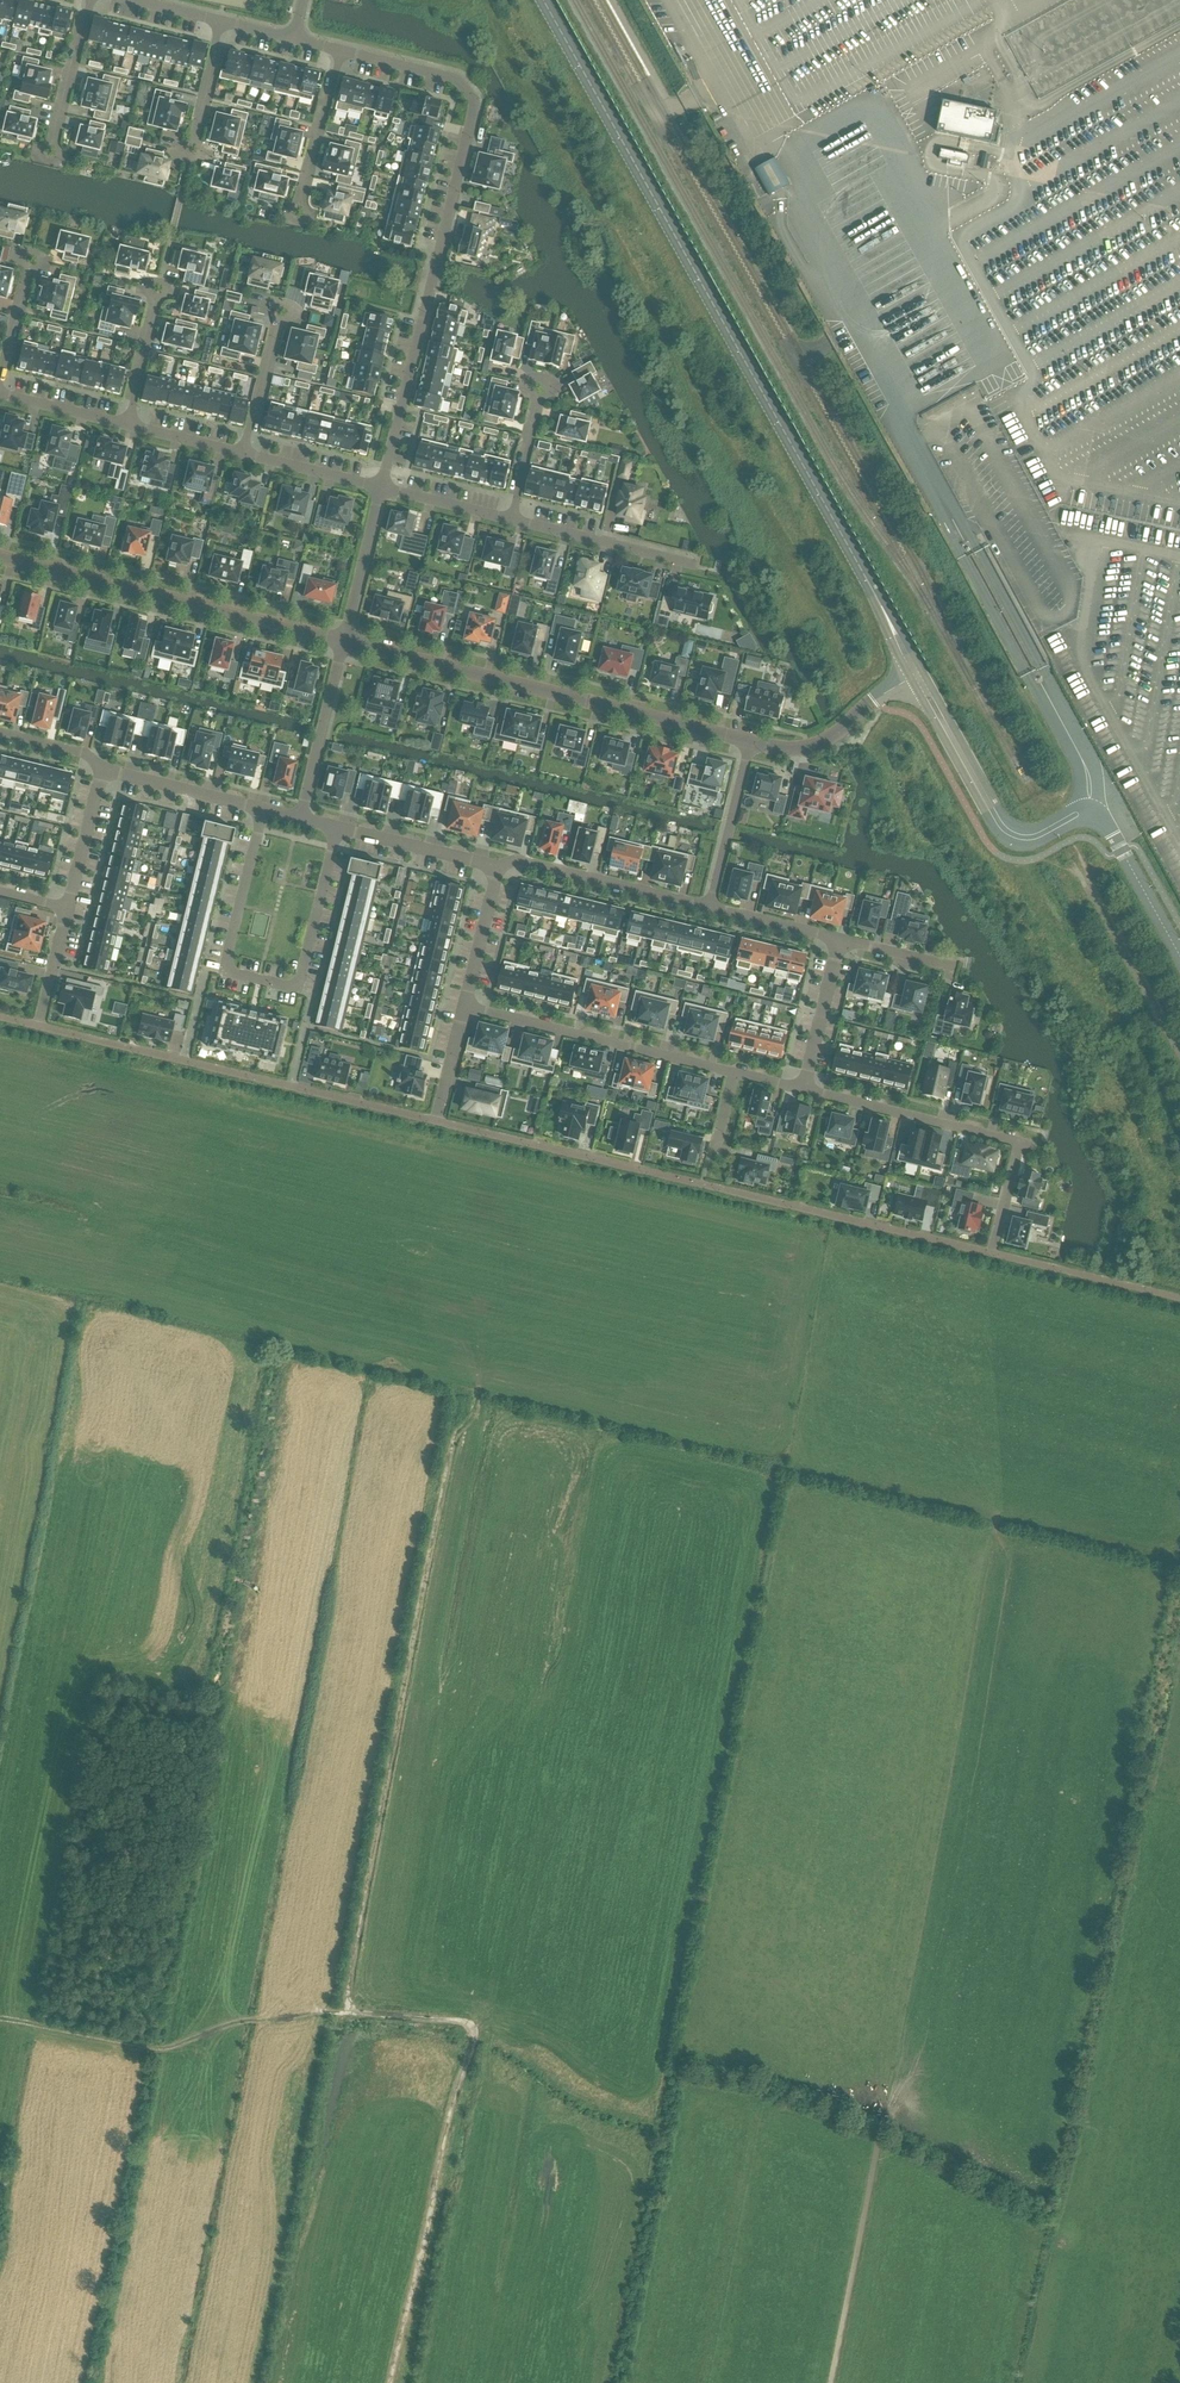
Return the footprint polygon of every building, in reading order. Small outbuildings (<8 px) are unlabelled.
[(19,1),(15,0),(6,0),(1,19),(3,20),(14,23),(19,1)] [(19,1),(14,23),(12,28),(27,32),(28,26),(27,26),(32,4),(19,1)] [(39,29),(45,7),(32,4),(27,26),(28,26),(39,29)] [(51,38),(58,11),(45,7),(39,29),(38,34),(51,38)] [(58,11),(51,38),(64,41),(71,14),(58,11)] [(106,23),(107,24),(108,21),(94,18),(88,41),(100,44),(101,44),(106,23)] [(113,50),(118,26),(107,24),(106,23),(101,44),(100,44),(100,47),(113,50)] [(125,53),(131,30),(118,26),(113,50),(125,53)] [(138,56),(144,33),(131,30),(125,53),(138,56)] [(150,59),(156,36),(144,33),(138,56),(150,59)] [(163,62),(169,39),(156,36),(150,59),(163,62)] [(176,65),(181,42),(169,39),(163,62),(176,65)] [(181,42),(176,65),(189,68),(189,66),(194,45),(193,45),(181,42)] [(189,66),(202,69),(207,46),(193,42),(193,45),(194,45),(189,66)] [(235,83),(242,56),(236,54),(236,53),(229,51),(227,59),(228,59),(225,71),(221,70),(219,79),(235,83)] [(242,56),(235,83),(249,86),(251,81),(249,80),(255,59),(242,56)] [(24,80),(50,87),(52,78),(50,77),(51,72),(37,69),(39,61),(23,57),(18,79),(24,81),(24,80)] [(262,84),(268,62),(255,59),(249,80),(251,81),(262,84)] [(268,62),(262,84),(274,87),(275,87),(281,65),(268,62)] [(287,96),(294,68),(281,65),(275,87),(274,87),(273,92),(287,96)] [(300,99),(307,72),(294,68),(287,96),(300,99)] [(307,72),(300,99),(312,102),(317,81),(318,81),(320,74),(313,72),(313,73),(307,72)] [(82,93),(114,101),(120,80),(104,76),(102,83),(88,80),(87,85),(84,84),(82,93)] [(24,80),(24,81),(21,93),(15,92),(13,100),(29,104),(30,96),(47,100),(50,87),(24,80)] [(349,109),(355,84),(342,80),(336,105),(349,108),(349,109)] [(349,109),(349,108),(348,111),(362,114),(363,108),(368,87),(355,84),(349,109)] [(363,108),(375,111),(381,90),(368,87),(363,108)] [(150,112),(180,119),(183,105),(169,102),(171,94),(155,90),(150,112)] [(375,111),(373,117),(387,120),(394,93),(381,90),(375,111)] [(114,101),(82,93),(80,102),(83,103),(81,107),(95,111),(93,119),(109,122),(114,101)] [(231,104),(233,96),(226,94),(224,102),(231,104)] [(128,97),(126,104),(134,106),(136,98),(128,97)] [(441,103),(415,97),(410,113),(419,115),(417,125),(431,128),(434,119),(437,120),(441,103)] [(944,102),(938,131),(997,144),(1001,126),(995,124),(997,113),(944,102)] [(34,129),(36,121),(29,120),(31,112),(10,107),(4,132),(18,136),(17,139),(30,143),(31,139),(32,137),(34,138),(37,129),(34,129)] [(213,128),(243,136),(248,114),(232,111),(230,118),(216,115),(213,128)] [(180,119),(150,112),(147,125),(176,133),(180,119)] [(276,141),(299,147),(302,134),(289,130),(290,123),(276,119),(274,128),(279,129),(276,141)] [(77,145),(99,150),(105,125),(90,122),(88,129),(81,128),(79,135),(77,134),(75,143),(77,144),(77,145)] [(410,139),(435,145),(438,133),(411,126),(407,140),(410,140),(410,139)] [(129,128),(127,137),(142,140),(144,132),(129,128)] [(243,136),(213,128),(210,142),(224,146),(222,153),(237,157),(243,136)] [(142,140),(127,137),(125,145),(140,149),(142,140)] [(407,152),(432,158),(435,145),(410,139),(410,140),(407,152)] [(299,147),(276,141),(273,154),(268,152),(266,161),(280,164),(282,157),(296,160),(299,147)] [(327,159),(349,164),(353,152),(358,153),(360,145),(346,141),(344,149),(330,145),(327,159)] [(367,153),(374,154),(376,148),(368,146),(367,153)] [(164,154),(146,149),(144,157),(141,157),(137,174),(145,176),(144,180),(155,182),(156,179),(165,181),(165,179),(168,180),(170,171),(167,170),(169,163),(162,162),(164,154)] [(477,169),(504,176),(507,162),(513,163),(515,155),(496,150),(494,158),(481,154),(477,169)] [(941,150),(940,158),(951,161),(950,165),(961,167),(962,163),(967,164),(969,156),(941,150)] [(401,164),(428,171),(432,158),(407,152),(404,151),(401,164)] [(983,153),(980,168),(987,170),(987,168),(989,169),(991,163),(989,163),(990,155),(983,153)] [(769,196),(791,184),(776,158),(755,170),(769,196)] [(349,164),(327,159),(324,172),(337,175),(336,183),(350,186),(352,178),(346,177),(349,164)] [(212,176),(210,185),(212,185),(212,187),(234,192),(238,175),(244,177),(246,169),(225,164),(223,171),(216,170),(214,177),(212,176)] [(267,167),(256,164),(253,174),(259,175),(256,191),(283,198),(283,196),(286,197),(288,188),(286,187),(287,180),(280,179),(282,171),(267,167)] [(428,171),(401,164),(398,177),(425,183),(428,171)] [(504,176),(477,169),(475,176),(473,175),(471,183),(500,190),(504,176)] [(425,183),(398,177),(395,189),(422,196),(425,183)] [(346,216),(350,199),(363,202),(365,194),(358,192),(355,191),(337,187),(336,195),(328,193),(327,200),(324,200),(322,208),(324,209),(324,211),(346,216)] [(422,196),(395,189),(392,202),(419,208),(422,196)] [(419,208),(392,202),(389,214),(416,221),(419,208)] [(489,214),(491,206),(476,202),(474,211),(489,214)] [(13,240),(15,232),(22,234),(24,227),(26,228),(29,219),(26,218),(26,217),(18,215),(19,211),(8,208),(7,212),(0,210),(0,237),(13,240)] [(416,221),(389,214),(386,226),(386,227),(413,234),(414,233),(413,232),(416,221)] [(461,255),(476,258),(479,245),(485,246),(488,234),(493,235),(497,221),(479,216),(476,230),(468,228),(464,242),(463,241),(463,243),(460,242),(458,252),(461,252),(460,254),(461,254),(461,255)] [(516,228),(517,222),(501,219),(500,224),(516,228)] [(413,234),(386,227),(382,240),(404,245),(404,246),(411,248),(413,241),(412,240),(413,234)] [(59,244),(57,251),(65,253),(63,260),(77,263),(79,256),(84,257),(89,240),(83,239),(77,237),(78,234),(66,231),(65,234),(61,233),(61,235),(58,234),(56,243),(59,244)] [(128,250),(121,248),(116,265),(114,274),(130,277),(132,269),(138,271),(145,272),(146,265),(149,266),(151,257),(148,256),(148,255),(142,253),(143,249),(129,246),(128,250)] [(0,260),(1,260),(7,261),(10,248),(4,247),(0,260)] [(182,283),(204,288),(211,259),(197,255),(198,251),(184,248),(183,252),(183,253),(180,253),(177,262),(180,262),(178,270),(185,271),(182,283)] [(249,276),(247,285),(268,290),(270,282),(277,284),(279,277),(281,278),(283,269),(281,268),(281,267),(273,265),(274,261),(263,258),(262,262),(253,260),(250,275),(249,276)] [(13,286),(15,277),(11,276),(12,271),(0,268),(0,283),(13,286)] [(313,296),(310,307),(332,312),(339,284),(327,281),(328,276),(315,273),(314,277),(310,277),(310,278),(307,277),(305,286),(308,287),(306,294),(313,296)] [(42,293),(71,300),(76,279),(61,275),(59,283),(42,279),(40,287),(43,288),(42,292),(42,293)] [(0,283),(0,297),(6,299),(7,294),(10,295),(13,286),(0,283)] [(109,310),(135,316),(139,303),(122,298),(124,291),(108,287),(107,295),(112,296),(109,309),(109,310)] [(216,296),(195,291),(193,299),(186,297),(185,304),(182,303),(180,312),(182,313),(182,314),(204,320),(208,303),(214,305),(216,296)] [(42,293),(42,292),(39,292),(36,301),(39,302),(38,307),(52,310),(50,318),(66,322),(71,300),(42,293)] [(240,304),(242,295),(227,292),(225,300),(240,304)] [(438,318),(466,325),(469,312),(448,307),(441,305),(438,318)] [(109,310),(109,309),(103,308),(98,330),(114,334),(116,326),(129,329),(130,324),(133,325),(135,316),(109,310)] [(231,335),(258,342),(262,328),(247,324),(249,316),(231,312),(229,320),(235,321),(231,335)] [(367,327),(389,333),(390,326),(392,326),(393,319),(386,317),(386,318),(371,314),(365,313),(361,327),(367,328),(367,327)] [(466,325),(438,318),(438,319),(435,331),(456,336),(459,325),(465,326),(466,325)] [(165,343),(165,344),(191,351),(197,325),(178,321),(176,328),(169,327),(167,334),(165,333),(163,342),(165,343)] [(546,364),(554,331),(540,327),(541,323),(533,321),(527,345),(534,347),(531,360),(546,364)] [(288,345),(315,351),(318,337),(324,338),(326,330),(308,326),(306,334),(292,330),(288,345)] [(364,340),(386,345),(389,333),(367,327),(367,328),(364,340)] [(456,336),(435,331),(432,343),(459,350),(453,348),(456,336)] [(554,331),(546,364),(560,368),(564,354),(572,356),(577,336),(554,331)] [(525,339),(500,333),(493,361),(494,361),(494,364),(503,366),(503,363),(510,365),(512,358),(520,360),(525,339)] [(258,342),(231,335),(228,350),(222,349),(220,356),(239,360),(240,353),(254,357),(258,342)] [(386,345),(364,340),(361,352),(361,353),(383,358),(384,352),(386,345)] [(31,372),(37,345),(24,342),(19,363),(18,362),(16,370),(23,371),(24,370),(31,372)] [(459,350),(432,343),(429,356),(456,363),(459,350)] [(37,345),(31,372),(43,375),(48,354),(50,348),(37,345)] [(315,351),(288,345),(284,359),(301,363),(299,371),(313,374),(315,375),(317,366),(311,365),(315,351)] [(73,360),(74,360),(76,354),(62,351),(60,356),(61,357),(55,378),(68,381),(73,360)] [(355,364),(379,371),(383,358),(361,353),(361,352),(355,351),(352,364),(354,365),(355,364)] [(48,354),(43,375),(55,378),(61,357),(60,356),(48,354)] [(208,363),(210,356),(203,355),(201,362),(208,363)] [(456,363),(429,356),(426,369),(453,375),(456,363)] [(581,359),(572,364),(576,370),(585,365),(581,359)] [(80,384),(86,363),(74,360),(73,360),(68,381),(80,384)] [(572,372),(578,382),(572,386),(575,392),(573,394),(577,402),(580,400),(581,402),(601,391),(592,375),(598,373),(592,361),(585,365),(576,370),(572,372)] [(105,390),(112,366),(99,362),(98,366),(99,366),(93,387),(100,389),(100,390),(104,391),(104,390),(105,390)] [(86,363),(80,384),(93,387),(99,366),(98,366),(86,363)] [(355,378),(376,383),(379,371),(355,364),(354,365),(351,378),(355,378)] [(112,366),(105,390),(113,392),(112,393),(120,395),(121,388),(120,387),(125,369),(112,366)] [(453,375),(426,369),(423,381),(450,388),(444,386),(447,374),(453,376),(453,375)] [(299,371),(297,378),(311,381),(313,374),(299,371)] [(160,380),(159,380),(147,377),(141,401),(155,404),(156,402),(155,401),(160,380)] [(167,405),(173,381),(160,378),(159,380),(160,380),(155,401),(156,402),(167,405)] [(355,378),(352,391),(373,396),(376,383),(355,378)] [(488,399),(520,407),(522,398),(519,398),(520,393),(507,390),(509,382),(493,378),(488,399)] [(173,381),(167,405),(180,408),(186,384),(173,381)] [(450,388),(423,381),(419,394),(444,400),(446,400),(450,388)] [(186,384),(180,408),(192,411),(198,387),(186,384)] [(198,387),(192,411),(205,414),(211,390),(198,387)] [(211,390),(205,414),(218,417),(223,394),(211,390)] [(351,403),(351,400),(352,396),(340,393),(338,400),(351,403)] [(223,394),(218,417),(229,420),(230,420),(235,399),(236,399),(236,397),(235,397),(223,394)] [(444,400),(419,394),(416,407),(441,413),(444,400)] [(230,420),(229,420),(228,422),(242,425),(248,402),(236,399),(235,399),(230,420)] [(520,407),(488,399),(482,421),(499,425),(500,417),(514,421),(515,415),(518,416),(520,407)] [(282,411),(283,412),(285,406),(271,402),(264,430),(277,433),(282,411)] [(290,436),(295,414),(283,412),(282,411),(277,433),(290,436)] [(315,442),(321,415),(308,412),(307,417),(302,439),(309,441),(309,442),(313,443),(313,442),(315,442)] [(593,417),(572,412),(570,420),(563,418),(561,425),(558,424),(556,433),(559,434),(558,435),(562,436),(561,440),(574,443),(575,439),(586,442),(593,417)] [(295,414),(290,436),(302,439),(307,417),(295,414)] [(327,445),(334,418),(328,416),(321,415),(315,442),(327,445)] [(0,441),(0,447),(16,451),(17,448),(31,451),(35,436),(26,434),(25,435),(21,434),(23,423),(16,421),(16,419),(6,416),(3,427),(1,427),(0,431),(0,436),(1,437),(0,441)] [(340,448),(347,421),(334,418),(327,445),(332,446),(340,448)] [(353,452),(359,424),(358,423),(358,424),(347,421),(340,448),(351,451),(353,452)] [(359,424),(353,452),(357,453),(359,453),(359,454),(366,456),(368,449),(367,449),(372,427),(359,424)] [(47,452),(46,454),(55,457),(52,468),(70,472),(72,463),(76,464),(80,448),(68,445),(71,435),(64,433),(64,431),(53,428),(49,442),(47,442),(45,451),(47,452)] [(110,445),(111,442),(100,439),(100,442),(98,442),(97,446),(96,448),(97,448),(95,455),(106,458),(106,462),(112,463),(108,478),(117,480),(115,489),(123,491),(128,472),(121,470),(126,449),(110,445)] [(429,470),(435,443),(423,439),(416,467),(429,470)] [(550,451),(551,449),(552,444),(540,441),(538,448),(550,451)] [(435,443),(429,470),(441,473),(447,451),(448,452),(449,446),(435,443)] [(459,455),(454,476),(467,479),(473,454),(474,452),(460,449),(459,454),(459,455)] [(459,455),(459,454),(448,452),(447,451),(441,473),(454,476),(459,455)] [(166,475),(170,459),(162,457),(163,455),(155,453),(154,455),(147,453),(146,457),(143,456),(140,466),(143,467),(141,476),(151,479),(150,485),(168,490),(171,476),(166,475)] [(485,457),(473,454),(467,479),(479,482),(485,457)] [(492,485),(499,458),(485,455),(485,457),(479,482),(492,485)] [(499,458),(492,485),(505,488),(512,461),(499,458)] [(629,481),(633,462),(622,459),(617,478),(629,481)] [(32,463),(29,475),(41,479),(43,471),(39,469),(40,465),(32,463)] [(199,503),(212,506),(219,478),(211,476),(213,470),(200,466),(199,465),(193,463),(192,464),(190,464),(184,489),(201,494),(199,503)] [(539,497),(545,470),(532,466),(527,487),(526,487),(524,494),(532,496),(532,495),(539,497)] [(545,470),(539,497),(551,500),(558,473),(545,470)] [(235,475),(229,495),(240,498),(239,502),(242,503),(241,505),(251,507),(251,505),(262,508),(266,490),(258,488),(259,486),(248,483),(249,478),(247,478),(247,476),(237,473),(237,475),(235,475)] [(558,473),(551,500),(564,503),(570,478),(571,478),(571,476),(558,473)] [(570,478),(564,503),(577,506),(583,481),(582,481),(571,478),(570,478)] [(15,496),(21,497),(24,480),(18,479),(15,496)] [(589,509),(596,482),(583,479),(582,481),(583,481),(577,506),(589,509)] [(596,482),(589,509),(596,511),(596,512),(603,514),(605,506),(604,506),(609,485),(596,482)] [(58,504),(67,506),(72,489),(62,486),(58,504)] [(294,490),(284,488),(283,495),(281,494),(278,509),(289,511),(289,514),(299,516),(298,522),(308,524),(314,502),(309,501),(311,496),(300,493),(301,490),(295,489),(294,490)] [(642,495),(617,489),(614,504),(621,506),(620,513),(627,515),(626,517),(635,519),(635,517),(637,517),(642,495)] [(347,522),(349,522),(351,514),(349,514),(352,502),(349,501),(350,498),(342,496),(341,499),(339,498),(338,501),(330,499),(328,508),(319,506),(314,526),(331,530),(333,522),(346,525),(347,522)] [(19,500),(12,499),(11,501),(0,498),(0,525),(6,527),(11,506),(17,507),(19,500)] [(39,513),(32,511),(28,527),(32,528),(31,533),(42,535),(44,531),(51,532),(57,507),(42,503),(39,513)] [(158,508),(156,515),(163,516),(164,510),(158,508)] [(412,534),(416,517),(404,514),(404,515),(393,512),(392,515),(390,514),(388,522),(390,523),(388,532),(410,537),(407,552),(424,556),(428,538),(412,534)] [(81,522),(78,521),(74,541),(100,547),(103,536),(111,538),(116,520),(106,517),(104,527),(90,524),(91,521),(82,519),(81,522)] [(123,551),(123,553),(133,555),(134,553),(145,556),(146,549),(147,549),(148,541),(150,534),(158,536),(161,522),(153,520),(150,530),(141,528),(141,532),(128,529),(125,539),(123,538),(121,547),(123,547),(123,550),(123,551)] [(457,530),(446,527),(444,533),(441,532),(439,542),(442,543),(440,550),(459,555),(458,559),(469,561),(474,543),(463,540),(465,535),(456,533),(457,530)] [(192,542),(172,537),(167,561),(169,562),(169,564),(176,566),(177,564),(180,564),(180,561),(188,563),(190,558),(199,560),(203,541),(193,539),(192,542)] [(489,540),(484,561),(507,566),(505,575),(514,577),(520,555),(513,553),(515,546),(505,544),(505,543),(499,542),(489,540)] [(295,543),(293,550),(302,553),(304,545),(295,543)] [(214,557),(209,577),(237,583),(241,568),(248,569),(252,553),(244,550),(241,563),(214,557)] [(543,551),(539,550),(537,558),(536,558),(534,566),(535,567),(532,576),(550,580),(547,591),(556,593),(561,570),(553,568),(557,555),(553,554),(553,552),(543,550),(543,551)] [(579,571),(575,587),(589,590),(590,593),(589,599),(600,601),(607,576),(599,574),(601,565),(591,563),(592,561),(580,558),(577,570),(579,571)] [(259,575),(256,587),(267,590),(267,591),(276,593),(277,591),(283,592),(286,579),(294,581),(298,565),(278,560),(276,571),(263,568),(261,576),(259,575)] [(312,567),(304,565),(299,584),(307,586),(304,597),(313,600),(321,602),(330,604),(332,596),(334,597),(338,582),(323,579),(322,583),(309,580),(312,567)] [(634,572),(624,569),(619,591),(629,593),(627,600),(635,602),(637,596),(647,598),(648,597),(657,599),(660,585),(652,582),(653,577),(643,574),(644,573),(634,571),(634,572)] [(420,574),(410,572),(408,581),(417,584),(420,574)] [(672,611),(699,617),(700,611),(710,614),(712,613),(714,606),(713,603),(711,603),(713,597),(677,588),(674,600),(665,598),(661,615),(670,618),(672,611)] [(26,594),(24,593),(18,618),(33,621),(32,625),(40,627),(44,613),(37,611),(40,598),(33,596),(33,593),(26,591),(26,594)] [(387,600),(377,597),(375,604),(373,603),(370,615),(382,618),(382,619),(388,621),(389,619),(400,622),(403,610),(410,612),(414,598),(389,591),(387,600)] [(422,628),(421,631),(432,634),(433,630),(441,632),(446,613),(454,615),(458,595),(445,592),(441,608),(427,604),(424,617),(421,617),(419,627),(422,628)] [(500,594),(496,612),(505,614),(510,596),(500,594)] [(79,627),(72,624),(77,608),(75,607),(76,605),(66,603),(66,605),(61,603),(58,613),(56,612),(54,621),(56,622),(53,631),(69,635),(67,642),(75,644),(79,627)] [(110,651),(114,636),(107,634),(112,614),(103,612),(102,614),(95,612),(92,627),(89,627),(87,636),(89,637),(89,639),(97,641),(96,647),(110,651)] [(472,615),(466,640),(480,643),(480,640),(491,643),(496,621),(472,615)] [(555,658),(555,659),(556,660),(559,660),(559,663),(570,665),(571,663),(574,664),(575,664),(575,663),(578,650),(581,651),(584,640),(581,639),(581,636),(582,636),(582,634),(581,634),(573,632),(575,621),(556,616),(551,634),(561,637),(556,658),(555,658)] [(144,662),(150,640),(143,639),(144,633),(143,633),(146,623),(140,622),(141,620),(131,617),(129,627),(127,626),(124,637),(126,638),(124,649),(136,652),(134,660),(144,662)] [(538,628),(520,624),(513,651),(521,653),(520,655),(529,657),(529,655),(532,656),(536,639),(544,641),(547,627),(539,625),(538,628)] [(175,632),(166,630),(163,643),(155,642),(152,657),(173,662),(180,633),(175,631),(175,632)] [(185,634),(180,633),(173,662),(194,666),(197,652),(190,650),(194,636),(185,634)] [(750,634),(736,641),(741,650),(755,653),(757,647),(755,643),(750,634)] [(227,642),(227,640),(219,638),(218,640),(216,640),(213,653),(210,653),(208,661),(211,662),(210,666),(226,670),(224,678),(233,680),(237,663),(229,661),(233,644),(227,642)] [(686,639),(683,648),(692,650),(694,641),(686,639)] [(606,649),(605,649),(605,650),(600,669),(600,670),(601,671),(601,670),(610,673),(618,675),(627,677),(628,677),(628,676),(630,669),(639,671),(644,651),(623,646),(622,653),(606,650),(606,649)] [(262,653),(254,651),(250,665),(243,663),(240,678),(260,684),(260,683),(268,654),(263,653),(262,653)] [(273,655),(268,654),(260,683),(281,689),(285,674),(278,672),(281,658),(273,656),(273,655)] [(748,656),(746,665),(752,666),(752,663),(759,665),(761,659),(748,656)] [(652,682),(652,683),(675,688),(678,675),(685,677),(689,661),(677,658),(675,668),(656,663),(654,673),(651,673),(649,682),(652,682)] [(701,672),(699,681),(701,681),(697,697),(700,697),(699,700),(711,703),(712,700),(714,701),(717,690),(723,691),(723,693),(731,695),(739,661),(725,658),(722,673),(704,669),(704,672),(701,672)] [(311,666),(301,663),(296,684),(289,682),(285,696),(299,700),(301,693),(311,695),(314,683),(316,684),(318,674),(316,673),(317,669),(311,668),(311,666)] [(146,667),(143,678),(148,680),(151,668),(146,667)] [(133,668),(131,676),(141,678),(142,670),(133,668)] [(179,678),(177,686),(189,689),(191,682),(179,678)] [(396,704),(401,685),(392,683),(392,682),(385,681),(376,679),(374,690),(372,690),(366,711),(383,715),(385,707),(394,709),(389,728),(397,730),(403,705),(396,704)] [(241,682),(236,681),(233,693),(238,695),(241,682)] [(739,685),(735,701),(747,704),(745,711),(779,719),(785,697),(778,695),(780,687),(770,685),(768,693),(752,688),(739,685)] [(0,716),(0,719),(14,722),(18,706),(25,708),(29,691),(21,689),(19,695),(6,692),(0,716)] [(60,716),(66,691),(59,690),(56,700),(40,696),(36,711),(34,711),(32,718),(35,719),(33,725),(39,727),(39,729),(47,731),(47,729),(49,729),(53,715),(60,716)] [(418,721),(436,726),(438,714),(441,715),(442,711),(439,710),(441,704),(443,695),(426,691),(423,700),(419,699),(416,712),(420,713),(418,721)] [(475,706),(464,703),(461,712),(464,712),(461,723),(476,727),(474,735),(490,739),(495,719),(488,717),(490,709),(482,707),(482,705),(476,703),(475,706)] [(83,713),(74,710),(68,733),(75,735),(74,737),(84,740),(88,721),(95,722),(99,708),(85,705),(83,713)] [(103,744),(116,747),(122,721),(124,714),(103,709),(99,726),(107,728),(103,744)] [(495,739),(519,745),(526,714),(515,711),(515,713),(509,712),(506,727),(499,725),(495,739)] [(526,714),(519,745),(541,750),(545,736),(538,735),(542,719),(536,718),(536,716),(526,714)] [(141,736),(145,719),(136,717),(134,724),(122,721),(116,747),(129,751),(133,734),(141,736)] [(229,717),(227,726),(233,728),(235,718),(229,717)] [(158,758),(164,731),(152,729),(154,722),(145,719),(141,736),(149,738),(145,754),(158,758)] [(164,731),(158,758),(171,761),(175,744),(183,746),(187,730),(178,727),(176,734),(164,731)] [(570,729),(562,727),(561,729),(560,729),(557,739),(559,739),(557,747),(574,751),(572,759),(576,760),(575,765),(585,768),(590,749),(583,747),(586,733),(578,731),(570,729)] [(213,738),(198,734),(195,745),(193,744),(190,756),(192,756),(191,764),(198,765),(197,767),(206,770),(210,754),(211,755),(212,751),(218,752),(222,734),(215,732),(213,738)] [(443,736),(435,734),(431,749),(439,751),(443,736)] [(630,776),(635,755),(628,753),(630,745),(622,743),(623,742),(615,740),(615,741),(607,739),(602,760),(615,763),(613,770),(623,772),(622,774),(630,776)] [(290,790),(297,761),(287,758),(290,747),(274,743),(270,763),(279,765),(274,786),(290,790)] [(245,752),(224,747),(222,756),(230,758),(226,772),(239,775),(245,752)] [(670,751),(661,749),(660,751),(651,749),(650,755),(647,754),(645,765),(647,766),(646,771),(653,773),(652,778),(664,781),(665,776),(673,778),(678,756),(669,754),(670,751)] [(266,757),(245,752),(239,775),(252,778),(256,765),(263,767),(266,757)] [(0,757),(0,785),(1,786),(3,780),(8,759),(0,757)] [(15,783),(21,762),(8,759),(3,780),(15,783)] [(716,763),(709,761),(708,768),(693,764),(688,785),(720,793),(727,765),(725,765),(726,762),(717,760),(716,763)] [(33,765),(21,762),(15,783),(14,787),(27,790),(28,786),(33,765)] [(38,766),(33,765),(28,786),(40,789),(46,766),(39,764),(38,766)] [(52,767),(46,766),(39,793),(51,796),(51,799),(51,798),(58,771),(52,770),(52,767)] [(348,773),(330,768),(329,770),(327,770),(325,779),(327,780),(324,792),(331,793),(330,796),(342,799),(345,787),(353,788),(357,772),(349,770),(348,773)] [(71,774),(58,771),(51,798),(64,802),(66,795),(71,774)] [(382,779),(361,774),(357,789),(365,791),(361,807),(374,811),(382,779)] [(783,816),(788,797),(778,795),(782,779),(771,776),(770,778),(758,776),(757,783),(754,783),(752,791),(754,792),(753,796),(776,802),(773,813),(783,816)] [(686,780),(677,778),(674,789),(683,791),(686,780)] [(796,787),(789,816),(806,820),(809,808),(829,813),(831,806),(839,807),(843,790),(835,788),(836,786),(827,783),(816,780),(816,781),(807,778),(804,789),(796,787)] [(382,779),(374,811),(387,814),(391,797),(399,799),(403,784),(382,779)] [(424,789),(403,784),(399,799),(407,801),(403,818),(416,821),(424,789)] [(444,794),(424,789),(416,821),(429,824),(433,808),(441,810),(444,794)] [(458,797),(449,795),(445,811),(453,813),(449,829),(463,833),(470,806),(456,802),(458,797)] [(483,809),(470,806),(463,833),(478,836),(482,820),(489,822),(493,805),(485,803),(483,809)] [(146,810),(124,804),(120,818),(143,823),(146,810)] [(501,808),(493,805),(489,822),(497,824),(493,840),(507,844),(514,816),(500,813),(501,808)] [(34,817),(46,820),(47,815),(48,813),(35,810),(34,817)] [(574,817),(560,813),(557,825),(548,822),(545,832),(543,831),(541,841),(543,841),(541,849),(547,850),(546,853),(557,856),(563,830),(570,832),(574,817)] [(189,816),(183,814),(180,823),(187,825),(189,816)] [(527,820),(514,816),(507,844),(522,847),(525,831),(533,833),(537,816),(529,814),(527,820)] [(117,830),(140,836),(143,823),(120,818),(117,830)] [(185,833),(187,825),(180,823),(178,831),(185,833)] [(204,823),(200,838),(204,839),(204,838),(227,844),(227,845),(231,846),(235,830),(204,823)] [(599,827),(597,834),(581,830),(579,840),(576,840),(574,849),(576,850),(574,860),(591,864),(594,848),(602,850),(608,829),(599,827)] [(140,836),(117,830),(114,842),(137,848),(140,836)] [(224,856),(227,845),(227,844),(204,838),(204,839),(201,850),(224,856)] [(630,847),(609,841),(607,851),(615,853),(611,867),(624,870),(630,847)] [(28,844),(16,842),(15,846),(9,869),(21,872),(27,848),(28,844)] [(111,855),(134,861),(137,848),(114,842),(111,855)] [(3,843),(0,857),(0,866),(9,869),(15,846),(3,843)] [(661,847),(653,845),(651,852),(649,861),(656,863),(652,879),(667,883),(673,856),(660,852),(661,847)] [(651,852),(630,847),(624,870),(637,873),(641,859),(649,861),(651,852)] [(39,852),(27,848),(21,872),(33,874),(39,852)] [(198,863),(221,869),(224,856),(201,850),(198,863)] [(52,855),(39,852),(33,874),(46,877),(52,855)] [(687,859),(673,856),(667,883),(681,886),(685,870),(693,872),(697,856),(688,853),(687,859)] [(134,861),(111,855),(108,867),(131,873),(134,861)] [(380,882),(384,867),(353,859),(349,875),(353,876),(354,875),(377,881),(380,882)] [(221,869),(198,863),(195,876),(218,881),(221,869)] [(105,880),(128,886),(131,873),(108,867),(105,880)] [(759,873),(738,868),(731,898),(752,903),(759,873)] [(776,875),(768,873),(764,889),(771,891),(767,907),(782,911),(788,884),(775,881),(776,875)] [(351,887),(374,893),(377,881),(354,875),(353,876),(351,887)] [(191,888),(215,894),(218,881),(195,876),(191,888)] [(404,880),(397,879),(396,885),(402,887),(404,880)] [(128,886),(105,880),(102,892),(125,898),(128,886)] [(437,881),(433,895),(460,901),(464,888),(437,881)] [(802,887),(788,884),(782,911),(796,915),(800,898),(808,900),(812,884),(803,882),(802,887)] [(820,886),(812,884),(808,900),(815,902),(811,918),(826,922),(832,895),(819,891),(820,886)] [(536,889),(523,885),(517,910),(530,914),(531,909),(536,889)] [(348,900),(371,906),(374,893),(351,887),(348,900)] [(215,894),(191,888),(188,900),(212,906),(215,894)] [(544,912),(549,892),(536,889),(531,909),(544,912)] [(99,905),(122,911),(125,898),(102,892),(99,905)] [(549,892),(544,912),(556,916),(561,895),(549,892)] [(856,895),(847,893),(846,898),(832,895),(826,922),(840,925),(844,909),(851,911),(856,895)] [(433,895),(430,907),(434,908),(457,914),(460,901),(433,895)] [(574,898),(561,895),(556,916),(569,919),(574,898)] [(580,899),(574,898),(569,919),(581,922),(587,899),(581,897),(580,899)] [(891,903),(868,897),(867,897),(865,902),(864,902),(857,928),(877,932),(881,918),(886,920),(891,903)] [(593,900),(587,899),(581,922),(594,925),(599,904),(593,903),(593,900)] [(212,906),(188,900),(185,913),(209,919),(212,906)] [(371,906),(348,900),(344,912),(368,918),(371,906)] [(911,906),(896,902),(892,919),(903,921),(900,935),(906,937),(906,939),(915,941),(916,939),(926,942),(929,930),(927,929),(928,925),(911,921),(914,911),(910,910),(911,906)] [(611,907),(599,904),(594,925),(592,930),(605,933),(611,907)] [(96,917),(119,923),(123,924),(126,912),(99,905),(96,917)] [(624,910),(611,907),(605,933),(604,935),(617,938),(624,910)] [(16,908),(11,930),(42,938),(45,923),(29,919),(31,912),(16,908)] [(431,920),(454,926),(457,914),(434,908),(431,920)] [(859,917),(861,910),(854,908),(853,916),(859,917)] [(341,925),(365,931),(368,918),(344,912),(341,925)] [(182,925),(206,931),(209,919),(185,913),(182,925)] [(646,916),(633,913),(627,939),(640,942),(646,916)] [(654,940),(659,920),(646,916),(641,937),(654,940)] [(93,930),(116,936),(119,923),(96,917),(93,930)] [(428,933),(451,939),(454,926),(431,920),(428,933)] [(671,922),(659,920),(654,940),(652,947),(665,950),(666,943),(671,922)] [(671,923),(666,943),(679,946),(684,926),(671,923)] [(206,931),(182,925),(179,938),(202,944),(206,931)] [(365,931),(341,925),(338,937),(362,943),(365,931)] [(690,953),(697,926),(690,925),(690,927),(684,926),(679,946),(678,951),(690,953)] [(703,928),(697,926),(690,953),(703,957),(709,932),(703,930),(703,928)] [(11,930),(5,952),(20,956),(22,948),(38,952),(42,938),(11,930)] [(116,936),(93,930),(90,942),(113,948),(116,936)] [(721,935),(709,932),(703,957),(704,953),(716,955),(714,961),(715,961),(716,956),(721,935)] [(425,945),(448,951),(451,939),(428,933),(425,945)] [(734,938),(721,935),(716,956),(715,961),(728,964),(734,938)] [(335,950),(359,956),(362,943),(338,937),(335,950)] [(202,944),(179,938),(176,950),(199,956),(202,944)] [(524,941),(510,938),(509,942),(523,946),(524,941)] [(757,943),(744,940),(737,968),(750,971),(757,943)] [(87,955),(109,961),(113,948),(90,942),(87,955)] [(769,946),(757,943),(752,964),(764,967),(769,946)] [(445,964),(448,951),(425,945),(422,945),(419,957),(445,964)] [(777,970),(782,949),(769,946),(764,967),(777,970)] [(794,952),(782,949),(777,970),(775,977),(787,980),(794,952)] [(173,963),(196,969),(199,956),(176,950),(173,963)] [(359,956),(335,950),(332,962),(355,968),(359,956)] [(794,952),(787,980),(800,983),(807,955),(794,952)] [(569,962),(576,963),(578,954),(571,953),(570,957),(569,962)] [(109,961),(87,955),(83,968),(106,974),(109,961)] [(419,957),(418,957),(415,969),(416,970),(442,976),(445,964),(419,957)] [(0,960),(0,990),(8,992),(9,989),(26,993),(28,986),(30,987),(32,977),(16,973),(18,964),(0,960)] [(329,975),(352,981),(355,968),(332,962),(329,975)] [(518,965),(505,962),(498,989),(511,992),(517,969),(518,965)] [(196,969),(173,963),(170,975),(193,981),(196,969)] [(529,972),(517,969),(511,992),(523,995),(529,972)] [(439,989),(442,976),(416,970),(413,982),(416,983),(439,989)] [(860,970),(856,986),(850,984),(846,998),(853,1000),(854,997),(869,1000),(869,998),(875,973),(860,970)] [(541,975),(529,972),(523,995),(535,998),(541,975)] [(875,973),(869,998),(883,1001),(881,1007),(888,1008),(892,994),(885,993),(889,977),(875,973)] [(565,977),(553,974),(552,978),(547,1001),(558,1003),(565,977)] [(193,981),(170,975),(167,989),(190,994),(193,981)] [(352,981),(329,975),(326,987),(349,993),(352,981)] [(552,978),(541,975),(535,998),(547,1001),(552,978)] [(578,980),(565,977),(558,1004),(571,1007),(578,980)] [(720,986),(727,987),(728,983),(729,979),(721,977),(719,985),(720,986)] [(587,979),(584,993),(590,994),(587,1010),(601,1014),(608,984),(587,979)] [(102,996),(104,988),(80,982),(78,989),(68,987),(67,991),(62,990),(59,1003),(66,1005),(63,1016),(81,1020),(83,1009),(90,1011),(95,994),(102,996)] [(920,984),(912,982),(911,985),(910,985),(908,991),(906,990),(902,1004),(905,1005),(903,1011),(918,1014),(918,1013),(925,1015),(929,1000),(922,998),(924,988),(919,987),(920,984)] [(413,995),(436,1001),(439,989),(416,983),(413,995)] [(608,984),(601,1014),(615,1017),(619,1001),(626,1003),(630,989),(608,984)] [(323,1000),(346,1006),(349,993),(326,987),(323,1000)] [(636,991),(633,1005),(640,1006),(636,1023),(650,1026),(658,996),(636,991)] [(962,995),(953,992),(949,1007),(948,1006),(946,1016),(947,1016),(947,1018),(938,1015),(933,1033),(942,1035),(946,1022),(969,1027),(975,1006),(967,1004),(969,998),(962,996),(962,995)] [(410,1008),(433,1014),(436,1001),(413,995),(410,1008)] [(676,1015),(679,1001),(658,996),(650,1026),(665,1030),(669,1014),(676,1015)] [(346,1006),(323,1000),(320,1012),(343,1018),(346,1006)] [(179,1001),(177,1008),(187,1010),(189,1004),(179,1001)] [(686,1003),(682,1017),(689,1019),(685,1035),(700,1038),(707,1008),(686,1003)] [(237,1008),(220,1004),(209,1047),(226,1051),(226,1049),(259,1057),(259,1059),(276,1063),(286,1020),(269,1016),(269,1018),(236,1010),(237,1008)] [(430,1026),(433,1014),(410,1008),(406,1007),(403,1020),(430,1026)] [(707,1008),(700,1038),(714,1042),(718,1026),(725,1027),(728,1013),(707,1008)] [(843,1010),(841,1018),(852,1021),(854,1013),(843,1010)] [(317,1026),(340,1031),(343,1018),(320,1012),(317,1026)] [(143,1015),(138,1034),(149,1037),(149,1038),(160,1040),(169,1042),(172,1030),(181,1032),(185,1017),(175,1015),(173,1023),(143,1015)] [(749,1022),(736,1019),(730,1046),(743,1049),(749,1022)] [(427,1039),(430,1026),(403,1020),(400,1032),(427,1039)] [(893,1030),(895,1023),(887,1021),(885,1029),(893,1030)] [(762,1025),(749,1022),(743,1049),(755,1052),(762,1025)] [(480,1024),(477,1040),(470,1038),(466,1052),(488,1057),(489,1052),(495,1027),(480,1024)] [(774,1028),(762,1025),(755,1052),(768,1055),(774,1028)] [(495,1027),(489,1052),(503,1055),(502,1061),(509,1063),(512,1048),(505,1047),(509,1031),(495,1027)] [(787,1031),(774,1028),(768,1055),(781,1058),(787,1031)] [(423,1052),(427,1039),(400,1032),(396,1045),(423,1052)] [(525,1035),(521,1051),(514,1049),(511,1063),(532,1068),(540,1038),(525,1035)] [(540,1038),(532,1068),(554,1073),(557,1059),(550,1058),(554,1042),(540,1038)] [(854,1047),(840,1044),(834,1071),(847,1074),(853,1051),(854,1047)] [(320,1057),(322,1049),(313,1047),(309,1063),(317,1066),(314,1077),(346,1085),(351,1065),(340,1062),(342,1057),(331,1054),(330,1060),(320,1057)] [(576,1047),(572,1066),(574,1066),(573,1070),(584,1072),(585,1069),(599,1072),(597,1078),(605,1080),(608,1067),(601,1065),(604,1054),(595,1052),(586,1049),(586,1050),(576,1047)] [(859,1077),(864,1054),(853,1051),(847,1074),(859,1077)] [(877,1053),(876,1057),(870,1080),(882,1083),(888,1060),(889,1056),(877,1053)] [(876,1057),(864,1054),(859,1077),(870,1080),(876,1057)] [(626,1059),(622,1075),(615,1074),(613,1084),(612,1088),(615,1088),(619,1089),(620,1087),(634,1090),(641,1063),(626,1059)] [(894,1086),(900,1063),(888,1060),(882,1083),(894,1086)] [(924,1094),(943,1098),(948,1077),(954,1079),(957,1063),(950,1062),(948,1070),(931,1066),(924,1094)] [(421,1067),(406,1063),(405,1067),(403,1066),(398,1086),(408,1089),(407,1095),(423,1099),(428,1077),(424,1076),(425,1074),(420,1073),(421,1067)] [(641,1063),(634,1090),(648,1094),(648,1096),(652,1098),(655,1098),(656,1095),(658,1084),(651,1083),(655,1067),(641,1063)] [(913,1066),(900,1063),(894,1086),(907,1089),(913,1066)] [(986,1091),(988,1081),(986,1080),(987,1077),(970,1073),(972,1067),(963,1065),(958,1084),(966,1086),(964,1094),(962,1103),(972,1105),(972,1103),(980,1105),(984,1090),(986,1091)] [(370,1075),(363,1073),(361,1081),(368,1082),(370,1075)] [(681,1073),(677,1089),(670,1087),(666,1101),(688,1106),(695,1076),(681,1073)] [(695,1076),(688,1106),(709,1112),(713,1098),(706,1096),(710,1080),(695,1076)] [(495,1077),(493,1085),(503,1088),(505,1080),(495,1077)] [(1008,1086),(1000,1084),(996,1100),(1003,1102),(1001,1110),(1029,1116),(1034,1098),(1025,1096),(1026,1090),(1016,1088),(1015,1093),(1007,1091),(1008,1086)] [(480,1093),(468,1090),(463,1109),(470,1110),(470,1111),(482,1114),(482,1113),(496,1117),(503,1090),(481,1085),(480,1093)] [(597,1087),(595,1098),(603,1100),(606,1089),(597,1087)] [(759,1090),(759,1092),(755,1091),(752,1105),(749,1105),(747,1114),(749,1114),(749,1117),(758,1119),(756,1128),(760,1129),(758,1135),(770,1138),(774,1118),(766,1116),(767,1111),(769,1111),(771,1104),(769,1103),(771,1095),(768,1094),(768,1092),(759,1090)] [(534,1097),(532,1105),(541,1107),(543,1099),(534,1097)] [(571,1114),(562,1112),(560,1122),(568,1124),(567,1129),(566,1129),(565,1132),(566,1132),(565,1137),(579,1140),(581,1130),(585,1131),(587,1125),(596,1127),(600,1106),(591,1104),(590,1108),(573,1104),(571,1114)] [(791,1104),(789,1112),(788,1112),(786,1118),(780,1116),(776,1133),(784,1134),(785,1132),(804,1136),(806,1126),(807,1127),(809,1118),(808,1117),(811,1109),(791,1104)] [(653,1113),(643,1111),(642,1116),(636,1114),(633,1124),(623,1121),(621,1130),(618,1129),(615,1140),(618,1141),(616,1149),(619,1150),(618,1152),(630,1155),(630,1152),(633,1153),(639,1128),(649,1131),(653,1113)] [(854,1120),(842,1117),(843,1115),(836,1113),(835,1115),(834,1115),(830,1129),(827,1128),(825,1137),(836,1140),(838,1135),(849,1138),(847,1145),(855,1146),(859,1131),(852,1129),(854,1120)] [(873,1120),(870,1135),(867,1134),(864,1145),(867,1146),(866,1149),(883,1153),(890,1124),(882,1122),(883,1122),(881,1121),(881,1122),(873,1120)] [(654,1128),(668,1132),(670,1124),(656,1121),(654,1128)] [(675,1143),(672,1158),(684,1161),(684,1163),(693,1166),(694,1163),(696,1164),(698,1153),(699,1154),(701,1148),(704,1148),(705,1142),(702,1141),(703,1139),(673,1132),(670,1142),(675,1143)] [(942,1137),(927,1133),(926,1138),(921,1159),(935,1162),(933,1168),(942,1170),(945,1155),(938,1153),(942,1137)] [(906,1165),(907,1158),(921,1161),(921,1159),(926,1138),(913,1135),(909,1150),(902,1149),(899,1164),(906,1165)] [(772,1142),(770,1150),(776,1152),(778,1143),(772,1142)] [(957,1153),(952,1173),(962,1176),(964,1164),(993,1171),(995,1162),(997,1163),(999,1155),(997,1154),(997,1153),(988,1151),(989,1149),(978,1146),(977,1148),(968,1146),(966,1155),(957,1153)] [(778,1160),(760,1155),(758,1163),(742,1159),(739,1173),(741,1173),(739,1182),(752,1185),(753,1181),(765,1184),(769,1170),(775,1172),(778,1160)] [(1040,1190),(1043,1180),(1039,1179),(1040,1175),(1034,1174),(1035,1171),(1028,1170),(1028,1172),(1026,1171),(1023,1181),(1021,1181),(1019,1188),(1021,1189),(1019,1197),(1024,1198),(1022,1206),(1038,1210),(1040,1201),(1034,1200),(1037,1190),(1040,1190)] [(876,1174),(875,1181),(884,1183),(886,1177),(876,1174)] [(957,1179),(948,1177),(946,1184),(955,1186),(957,1179)] [(878,1201),(881,1187),(866,1183),(864,1191),(842,1186),(840,1194),(835,1193),(833,1203),(838,1205),(837,1207),(848,1209),(848,1207),(865,1211),(868,1199),(878,1201)] [(974,1194),(957,1190),(953,1209),(960,1210),(959,1217),(962,1217),(959,1228),(961,1229),(960,1231),(970,1233),(971,1231),(975,1233),(977,1227),(980,1228),(983,1213),(981,1212),(982,1206),(972,1204),(974,1194)] [(922,1203),(899,1197),(895,1214),(905,1216),(904,1220),(912,1222),(912,1221),(922,1223),(926,1207),(936,1209),(940,1195),(925,1191),(922,1203)] [(1009,1243),(1025,1247),(1026,1248),(1026,1246),(1031,1224),(1032,1224),(1032,1223),(1047,1227),(1049,1218),(1028,1212),(1026,1221),(1015,1218),(1014,1218),(1014,1219),(1012,1228),(1012,1227),(1010,1234),(1008,1242),(1008,1243),(1009,1243)]
